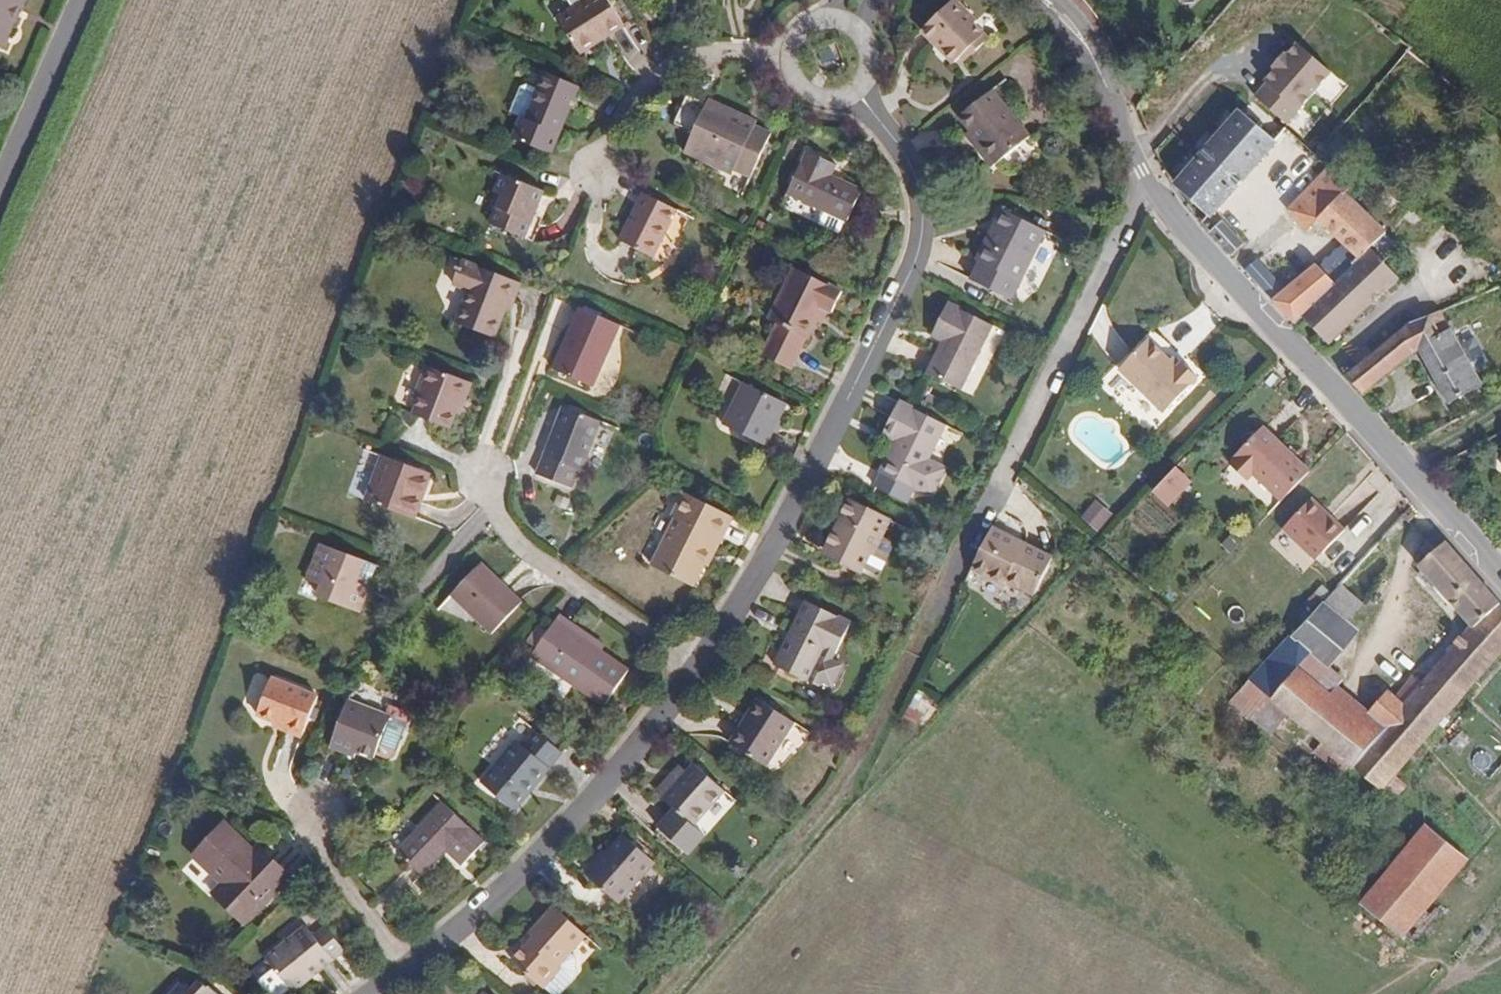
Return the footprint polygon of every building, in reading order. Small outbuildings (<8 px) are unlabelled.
[(13,21),(9,19),(17,0),(0,0),(0,46),(2,47),(13,21)] [(13,21),(23,0),(17,0),(9,19),(13,21)] [(606,0),(590,0),(559,19),(579,51),(621,25),(606,0)] [(977,26),(958,1),(927,27),(955,61),(965,53),(970,59),(987,44),(975,28),(977,26)] [(1289,123),(1335,71),(1298,40),(1253,92),(1289,123)] [(833,55),(824,51),(820,59),(829,64),(833,55)] [(579,88),(547,74),(528,117),(520,114),(511,135),(550,151),(579,88)] [(1024,138),(989,91),(957,116),(967,130),(963,133),(990,165),(1024,138)] [(768,132),(753,125),(742,120),(745,114),(709,97),(706,102),(688,94),(674,120),(692,130),(683,149),(730,172),(731,167),(747,175),(768,132)] [(1219,223),(1292,139),(1260,108),(1187,192),(1219,223)] [(742,120),(753,125),(755,120),(745,114),(742,120)] [(834,163),(805,150),(784,192),(844,221),(859,190),(829,175),(834,163)] [(540,189),(501,173),(494,190),(501,193),(488,223),(521,236),(540,189)] [(1392,243),(1355,204),(1360,198),(1337,177),(1294,221),(1335,261),(1344,252),(1363,272),(1375,260),(1392,243)] [(670,207),(637,192),(615,237),(649,254),(670,207)] [(1040,230),(996,209),(974,257),(1015,278),(1040,230)] [(1252,254),(1230,231),(1218,244),(1238,268),(1252,254)] [(494,333),(508,294),(513,279),(459,258),(456,265),(459,267),(453,281),(468,287),(455,318),(494,333)] [(1336,358),(1403,287),(1375,260),(1363,272),(1344,290),(1306,328),(1336,358)] [(1306,328),(1344,290),(1319,266),(1292,295),(1265,267),(1252,282),(1300,334),(1306,328)] [(801,336),(811,316),(816,304),(822,307),(831,311),(840,291),(795,269),(769,318),(778,322),(763,354),(784,363),(798,334),(801,336)] [(513,279),(508,294),(514,296),(519,281),(513,279)] [(989,325),(947,303),(934,331),(944,336),(928,371),(959,387),(989,325)] [(816,304),(811,316),(817,319),(822,307),(816,304)] [(615,324),(576,307),(550,367),(589,384),(615,324)] [(1424,337),(1415,322),(1394,337),(1404,347),(1424,337)] [(1482,375),(1465,349),(1449,324),(1424,337),(1404,347),(1353,386),(1373,407),(1425,364),(1458,406),(1487,384),(1482,375)] [(1201,375),(1185,360),(1179,366),(1149,339),(1121,368),(1167,412),(1201,375)] [(1495,367),(1478,341),(1465,349),(1482,375),(1495,367)] [(471,382),(428,365),(416,395),(421,397),(414,413),(449,426),(455,411),(460,412),(471,382)] [(775,431),(781,418),(788,404),(747,384),(728,425),(768,445),(775,431)] [(909,487),(911,484),(928,450),(941,423),(898,401),(882,432),(897,440),(881,472),(909,487)] [(596,420),(559,405),(534,471),(563,483),(567,472),(574,474),(596,420)] [(786,421),(781,418),(775,431),(780,434),(786,421)] [(1282,498),(1312,468),(1267,424),(1230,461),(1248,478),(1254,471),(1282,498)] [(1141,519),(1062,449),(1024,490),(1102,558),(1141,519)] [(928,450),(911,484),(925,491),(937,485),(945,469),(941,456),(928,450)] [(419,499),(429,473),(388,457),(370,502),(417,520),(424,501),(419,499)] [(1171,503),(1194,481),(1181,466),(1159,489),(1171,503)] [(434,475),(429,473),(419,499),(424,501),(434,475)] [(690,584),(700,562),(713,535),(720,538),(731,515),(683,492),(677,506),(681,508),(676,518),(652,566),(690,584)] [(1347,527),(1313,496),(1285,527),(1318,558),(1347,527)] [(840,550),(836,559),(859,570),(870,548),(874,549),(889,518),(851,500),(828,545),(840,550)] [(671,516),(676,518),(681,508),(677,506),(671,516)] [(713,535),(700,562),(708,565),(720,538),(713,535)] [(1057,574),(992,536),(970,579),(998,595),(995,601),(1022,617),(1057,574)] [(1354,698),(1332,677),(1299,647),(1256,696),(1388,812),(1436,756),(1500,681),(1500,605),(1461,560),(1445,541),(1431,557),(1437,564),(1426,576),(1430,580),(1442,594),(1484,642),(1431,702),(1422,695),(1401,718),(1395,712),(1376,733),(1347,705),(1354,698)] [(368,564),(319,545),(305,579),(320,585),(315,596),(355,612),(367,582),(363,580),(368,564)] [(824,554),(836,559),(840,550),(828,545),(824,554)] [(521,598),(480,561),(451,592),(491,628),(521,598)] [(1442,594),(1430,580),(1424,586),(1436,600),(1442,594)] [(1351,635),(1368,616),(1363,611),(1345,595),(1329,614),(1351,635)] [(847,621),(804,600),(774,663),(805,678),(821,647),(832,652),(847,621)] [(553,617),(598,648),(602,641),(558,610),(553,617)] [(1362,645),(1351,635),(1329,614),(1299,647),(1332,677),(1362,645)] [(626,667),(598,648),(553,617),(529,652),(601,701),(626,667)] [(290,712),(284,730),(300,737),(315,696),(269,678),(261,700),(278,707),(290,712)] [(789,722),(757,699),(727,742),(759,765),(789,722)] [(388,717),(348,701),(329,747),(343,753),(346,747),(372,758),(388,717)] [(282,733),(284,730),(290,712),(278,707),(271,728),(282,733)] [(561,751),(531,726),(483,781),(514,807),(561,751)] [(720,787),(693,763),(662,798),(690,822),(720,787)] [(480,839),(442,804),(398,851),(421,872),(443,849),(459,863),(480,839)] [(264,862),(253,852),(224,825),(195,855),(224,884),(216,892),(246,921),(292,873),(273,854),(264,862)] [(652,857),(622,831),(586,871),(616,897),(652,857)] [(1408,952),(1470,874),(1428,841),(1367,921),(1408,952)] [(262,843),(253,852),(264,862),(273,854),(262,843)] [(546,989),(574,953),(587,937),(554,909),(532,935),(537,939),(529,947),(516,963),(546,989)] [(329,952),(333,957),(346,947),(328,925),(316,934),(307,923),(268,957),(295,989),(310,977),(306,971),(329,952)] [(537,939),(532,935),(525,943),(529,947),(537,939)] [(310,977),(333,957),(329,952),(306,971),(310,977)] [(574,953),(546,989),(551,993),(564,993),(576,982),(580,970),(574,953)] [(182,984),(172,993),(192,993),(182,984)]
